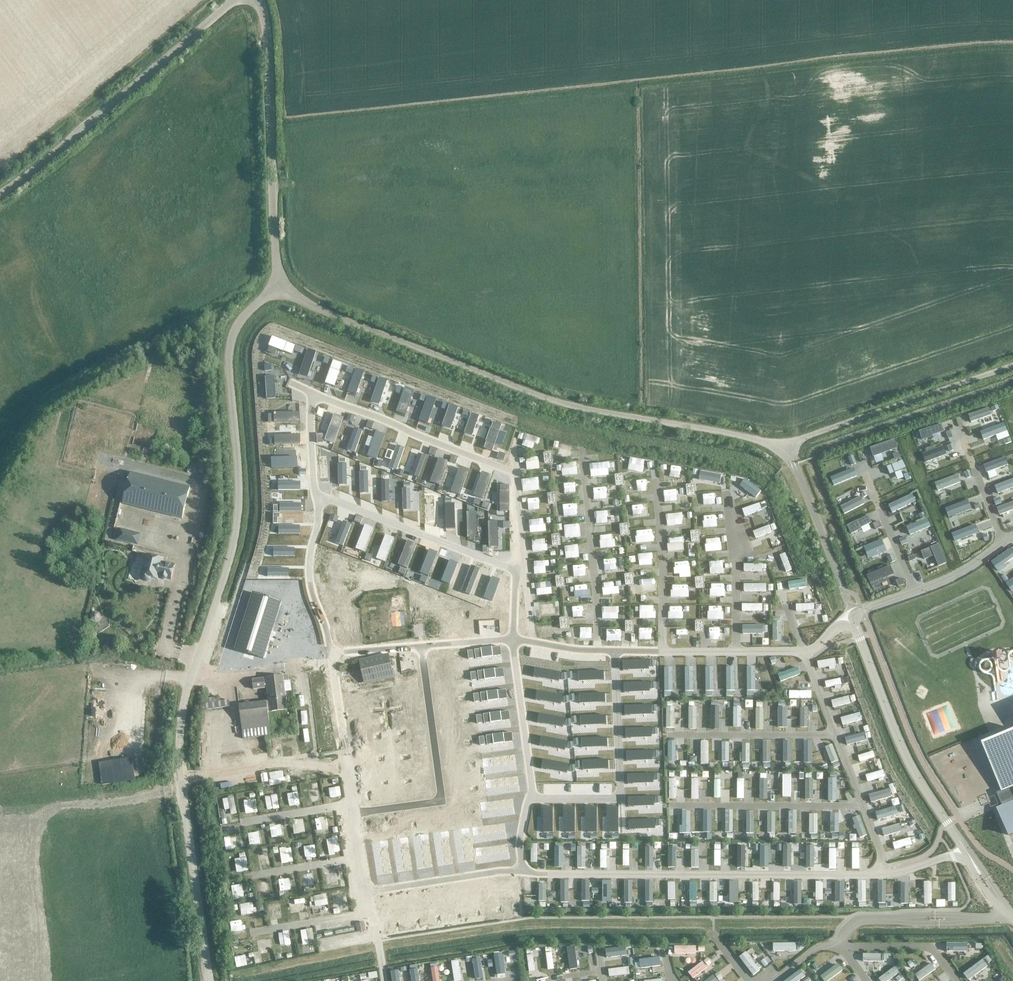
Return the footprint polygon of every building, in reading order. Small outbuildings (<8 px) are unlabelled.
[(991,417),(989,409),(968,415),(971,423),(991,417)] [(944,433),(941,425),(919,433),(922,442),(933,438),(932,437),(944,433)] [(1007,433),(1004,425),(980,433),(983,441),(1007,433)] [(898,450),(895,441),(870,449),(873,458),(898,450)] [(946,457),(943,447),(922,455),(925,464),(946,457)] [(544,464),(553,464),(552,452),(543,453),(544,464)] [(856,465),(853,456),(848,458),(851,467),(856,465)] [(1008,466),(1005,459),(983,466),(986,474),(1008,466)] [(906,470),(903,462),(887,468),(890,476),(906,470)] [(857,478),(854,470),(830,478),(833,487),(857,478)] [(190,488),(131,473),(123,504),(182,519),(190,488)] [(615,475),(616,486),(624,485),(623,474),(615,475)] [(961,485),(958,476),(935,484),(938,493),(961,485)] [(757,498),(761,492),(744,479),(740,485),(757,498)] [(995,487),(997,495),(1012,489),(1012,480),(995,487)] [(694,485),(686,485),(687,496),(695,496),(694,485)] [(557,504),(556,493),(548,494),(548,505),(557,504)] [(916,503),(912,495),(889,506),(892,514),(916,503)] [(864,506),(860,498),(840,508),(844,516),(864,506)] [(971,511),(967,501),(945,509),(949,519),(971,511)] [(744,516),(761,510),(759,503),(742,510),(744,516)] [(997,509),(999,516),(1012,512),(1012,503),(997,509)] [(871,524),(868,517),(846,527),(851,536),(861,532),(860,529),(871,524)] [(931,529),(927,520),(906,528),(910,536),(931,529)] [(882,529),(879,523),(873,526),(876,532),(882,529)] [(620,525),(621,536),(629,535),(628,524),(620,525)] [(756,538),(772,532),(769,526),(753,532),(756,538)] [(978,535),(975,526),(952,535),(955,543),(978,535)] [(121,530),(118,539),(137,544),(140,535),(121,530)] [(699,531),(691,532),(691,543),(700,542),(699,531)] [(561,546),(560,535),(551,535),(552,546),(561,546)] [(907,544),(905,537),(899,539),(901,546),(907,544)] [(886,553),(881,541),(864,548),(868,560),(886,553)] [(947,565),(939,545),(921,553),(924,561),(934,557),(938,568),(947,565)] [(1011,550),(991,563),(997,572),(997,571),(999,574),(1006,569),(1004,566),(1012,560),(1012,553),(1011,550)] [(779,556),(786,572),(791,570),(785,554),(779,556)] [(167,579),(167,578),(171,579),(174,566),(162,563),(163,559),(147,555),(142,576),(142,577),(142,578),(142,579),(143,579),(143,580),(144,581),(145,581),(146,581),(147,581),(148,581),(148,580),(149,580),(149,579),(150,579),(150,578),(150,577),(158,579),(159,575),(162,576),(162,577),(162,578),(162,579),(163,579),(164,580),(165,580),(166,580),(166,579),(167,579)] [(896,563),(893,555),(886,557),(889,565),(896,563)] [(893,576),(890,568),(866,577),(870,586),(893,576)] [(625,575),(626,586),(634,585),(633,574),(625,575)] [(565,587),(564,576),(555,577),(557,588),(565,587)] [(704,588),(703,577),(695,578),(696,589),(704,588)] [(788,582),(789,590),(806,587),(806,580),(788,582)] [(904,587),(901,580),(896,582),(898,589),(904,587)] [(467,589),(416,593),(417,612),(435,611),(435,614),(451,612),(451,609),(469,608),(467,589)] [(253,597),(237,654),(265,662),(280,605),(253,597)] [(569,629),(568,618),(560,618),(561,630),(569,629)] [(704,632),(704,621),(695,621),(695,632),(704,632)] [(781,622),(773,622),(773,642),(781,642),(781,622)] [(394,676),(389,656),(360,663),(365,682),(394,676)] [(840,660),(822,663),(823,670),(841,667),(840,660)] [(649,672),(649,663),(623,664),(624,673),(649,672)] [(705,691),(714,691),(714,668),(705,667),(705,691)] [(726,691),(735,691),(735,667),(726,667),(726,691)] [(747,691),(756,691),(755,667),(746,667),(747,691)] [(800,674),(798,667),(778,675),(780,682),(800,674)] [(664,692),(673,691),(673,668),(664,668),(664,692)] [(685,691),(694,691),(694,668),(685,668),(685,691)] [(559,683),(561,674),(536,670),(534,679),(559,683)] [(604,683),(604,674),(579,674),(579,683),(604,683)] [(268,712),(287,710),(283,677),(253,680),(254,690),(268,688),(269,702),(239,705),(243,739),(271,736),(268,712)] [(840,679),(825,682),(826,688),(841,685),(840,679)] [(650,693),(649,684),(624,686),(624,695),(650,693)] [(561,706),(563,697),(538,693),(536,702),(561,706)] [(605,705),(605,696),(579,696),(579,705),(605,705)] [(849,696),(831,701),(833,708),(850,704),(849,696)] [(199,705),(200,712),(229,707),(228,701),(199,705)] [(651,716),(651,707),(625,709),(626,718),(651,716)] [(674,728),(674,708),(666,707),(666,728),(674,728)] [(697,730),(697,708),(688,707),(688,730),(697,730)] [(719,730),(719,707),(711,707),(711,730),(719,730)] [(741,728),(741,708),(733,708),(733,728),(741,728)] [(808,728),(809,708),(800,708),(800,728),(808,728)] [(860,713),(843,718),(844,723),(861,719),(860,713)] [(563,729),(565,720),(540,716),(538,725),(563,729)] [(606,727),(606,718),(581,718),(581,727),(606,727)] [(652,740),(651,730),(626,732),(626,741),(652,740)] [(981,743),(1001,791),(996,793),(1001,806),(997,807),(997,808),(1009,836),(1012,834),(1012,730),(981,743)] [(863,733),(845,738),(847,745),(865,741),(863,733)] [(565,752),(567,743),(541,739),(540,748),(565,752)] [(608,749),(608,740),(582,741),(582,750),(608,749)] [(838,761),(832,745),(825,747),(831,764),(838,761)] [(873,752),(858,756),(859,762),(875,757),(873,752)] [(653,763),(652,753),(627,755),(627,764),(653,763)] [(132,758),(99,763),(102,785),(136,780),(132,758)] [(567,775),(569,766),(543,762),(542,771),(567,775)] [(609,772),(609,763),(583,763),(583,772),(609,772)] [(883,770),(865,776),(867,782),(885,777),(883,770)] [(654,785),(653,776),(628,777),(628,786),(654,785)] [(828,778),(828,801),(837,802),(836,779),(828,778)] [(889,789),(869,795),(871,803),(891,797),(889,789)] [(654,808),(654,799),(628,800),(629,809),(654,808)] [(898,806),(879,812),(880,818),(899,812),(898,806)] [(553,809),(544,809),(544,835),(553,835),(553,809)] [(575,810),(566,809),(566,835),(575,835),(575,810)] [(619,810),(610,809),(609,835),(618,835),(619,810)] [(597,810),(588,810),(588,835),(597,835),(597,810)] [(690,834),(691,812),(682,812),(682,826),(680,826),(679,834),(690,834)] [(818,833),(818,814),(809,814),(809,833),(818,833)] [(859,814),(853,817),(859,834),(865,831),(859,814)] [(655,831),(655,821),(629,823),(630,832),(655,831)] [(902,824),(886,828),(887,834),(903,829),(902,824)] [(910,838),(892,843),(894,850),(912,845),(910,838)] [(866,902),(866,882),(858,881),(858,902),(866,902)] [(590,905),(590,882),(582,882),(582,905),(590,905)] [(796,951),(796,943),(773,944),(773,952),(796,951)] [(567,949),(570,967),(577,966),(574,948),(567,949)] [(605,956),(625,953),(624,948),(605,950),(605,956)] [(739,958),(753,976),(760,970),(746,952),(739,958)] [(548,970),(554,969),(552,953),(546,953),(548,970)] [(497,975),(504,974),(502,955),(494,957),(497,975)] [(533,955),(527,955),(529,972),(535,971),(533,955)] [(659,959),(640,962),(641,968),(660,966),(659,959)] [(458,960),(451,961),(454,980),(462,980),(458,960)] [(483,978),(480,960),(473,961),(475,979),(483,978)] [(963,974),(968,980),(987,966),(982,960),(963,974)] [(707,968),(702,962),(688,973),(693,979),(707,968)] [(931,963),(915,975),(919,980),(935,970),(931,963)] [(821,976),(824,980),(828,980),(843,970),(838,964),(821,976)] [(438,967),(431,968),(433,980),(440,980),(438,967)] [(609,977),(630,974),(629,967),(608,970),(609,977)] [(879,979),(880,980),(888,980),(899,973),(895,967),(879,979)] [(805,977),(800,970),(785,980),(799,980),(805,977)]
